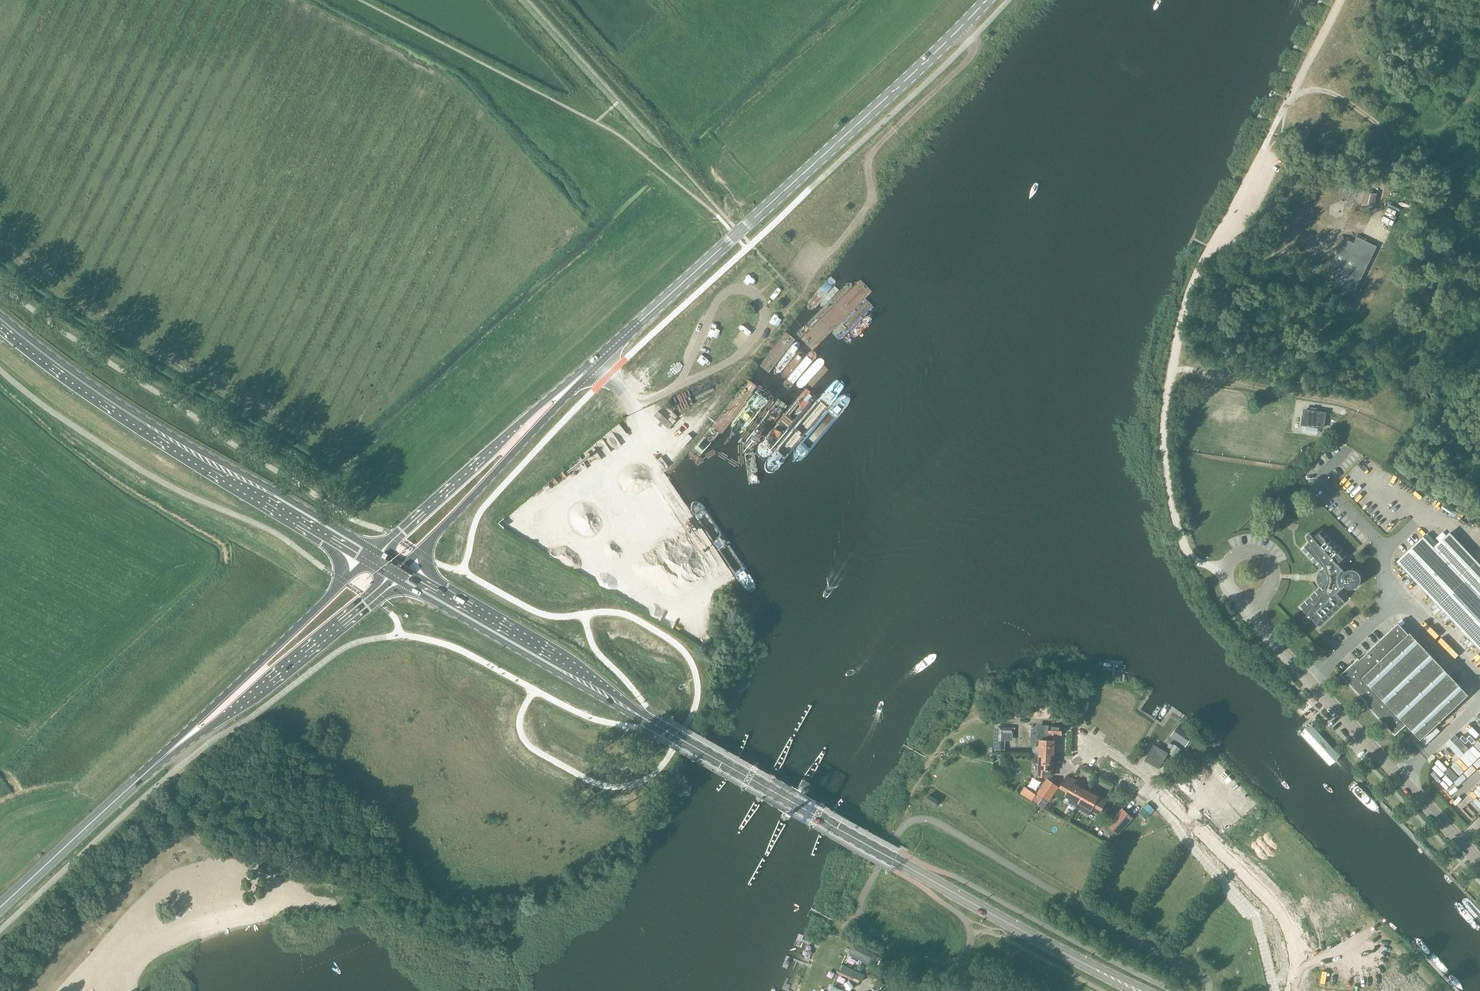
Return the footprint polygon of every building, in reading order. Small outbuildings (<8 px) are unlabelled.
[(1329,204),(1325,214),(1343,222),(1348,212),(1329,204)] [(1379,249),(1366,242),(1367,239),(1357,234),(1353,241),(1341,235),(1333,251),(1336,252),(1333,258),(1330,257),(1321,273),(1334,279),(1331,286),(1342,291),(1343,288),(1356,294),(1379,249)] [(713,373),(705,383),(716,391),(724,381),(713,373)] [(670,424),(675,420),(663,404),(657,408),(670,424)] [(1323,428),(1325,417),(1319,416),(1319,413),(1305,410),(1302,425),(1323,428)] [(652,429),(656,436),(670,428),(666,420),(652,429)] [(1363,454),(1357,461),(1365,468),(1371,462),(1363,454)] [(554,474),(542,483),(551,494),(562,485),(554,474)] [(1373,520),(1379,515),(1376,510),(1370,515),(1373,520)] [(1320,588),(1318,589),(1300,607),(1307,615),(1305,618),(1304,619),(1304,620),(1305,621),(1305,622),(1306,622),(1307,622),(1308,622),(1311,619),(1319,627),(1345,603),(1337,594),(1345,587),(1346,588),(1347,588),(1349,589),(1351,589),(1352,589),(1354,589),(1355,588),(1357,587),(1358,586),(1359,585),(1360,584),(1361,582),(1361,580),(1361,579),(1360,577),(1360,575),(1359,574),(1358,573),(1356,572),(1355,571),(1353,570),(1352,570),(1350,570),(1348,571),(1347,571),(1345,572),(1338,564),(1346,556),(1322,530),(1314,538),(1311,535),(1310,535),(1309,535),(1308,535),(1307,536),(1307,537),(1307,538),(1309,542),(1301,550),(1321,570),(1322,571),(1323,573),(1324,575),(1324,577),(1322,577),(1322,581),(1324,581),(1323,583),(1323,584),(1322,586),(1320,588)] [(1433,547),(1423,537),(1397,562),(1479,649),(1479,648),(1479,597),(1433,547)] [(1358,658),(1343,673),(1341,675),(1367,702),(1366,704),(1395,735),(1406,725),(1421,740),(1468,695),(1410,633),(1408,634),(1398,623),(1359,660),(1358,658)] [(1050,708),(1051,693),(1040,693),(1039,708),(1050,708)] [(1049,727),(1040,727),(1040,746),(1037,746),(1036,746),(1035,747),(1034,748),(1033,749),(1033,750),(1033,752),(1034,753),(1035,754),(1037,754),(1039,754),(1054,755),(1055,741),(1057,741),(1057,735),(1062,735),(1062,727),(1049,726),(1049,727)] [(1172,736),(1186,746),(1193,736),(1179,726),(1172,736)] [(1301,737),(1330,769),(1342,758),(1313,726),(1301,737)] [(1474,727),(1470,731),(1479,743),(1479,733),(1474,727)] [(1005,734),(1012,734),(1012,728),(999,728),(998,741),(1005,741),(1005,734)] [(1477,751),(1479,748),(1479,744),(1469,732),(1464,737),(1477,751)] [(1472,757),(1477,751),(1462,739),(1457,744),(1472,757)] [(1175,758),(1181,749),(1175,745),(1169,754),(1175,758)] [(1457,768),(1464,763),(1455,752),(1449,757),(1457,768)] [(1039,754),(1039,755),(1033,755),(1033,763),(1039,763),(1039,770),(1038,777),(1052,777),(1053,770),(1054,755),(1039,754)] [(736,756),(735,757),(725,774),(725,775),(725,776),(726,776),(727,777),(728,777),(729,777),(729,776),(739,759),(739,758),(739,757),(738,757),(738,756),(737,756),(736,756)] [(1434,763),(1427,770),(1431,774),(1428,777),(1433,783),(1443,773),(1434,763)] [(1442,794),(1460,777),(1452,767),(1434,785),(1442,794)] [(770,773),(759,791),(756,797),(756,798),(756,799),(756,800),(757,801),(758,802),(759,802),(760,802),(761,801),(762,801),(775,777),(776,776),(776,774),(775,773),(774,772),(773,772),(772,772),(771,772),(770,773)] [(1067,776),(1065,780),(1060,788),(1067,792),(1065,796),(1070,798),(1068,803),(1076,808),(1086,790),(1073,783),(1075,780),(1067,776)] [(1042,798),(1053,783),(1047,779),(1037,794),(1042,798)] [(806,789),(809,784),(802,780),(799,785),(806,789)] [(1059,787),(1053,783),(1042,798),(1048,802),(1059,787)] [(198,787),(189,795),(193,800),(203,792),(198,787)] [(1086,790),(1076,808),(1089,815),(1092,810),(1094,807),(1101,811),(1108,799),(1094,791),(1093,794),(1086,790)] [(935,807),(939,801),(929,795),(925,801),(935,807)] [(1146,819),(1151,813),(1144,806),(1139,811),(1146,819)] [(1122,809),(1107,825),(1117,835),(1132,818),(1122,809)] [(833,811),(832,812),(823,829),(822,829),(822,830),(823,831),(824,832),(825,832),(826,832),(827,831),(836,814),(836,813),(836,812),(835,811),(834,811),(833,811)] [(1145,830),(1146,836),(1156,833),(1154,827),(1145,830)] [(881,957),(872,952),(853,943),(849,952),(872,963),(877,965),(881,957)] [(854,978),(860,981),(862,982),(865,975),(843,965),(840,972),(854,978)]
